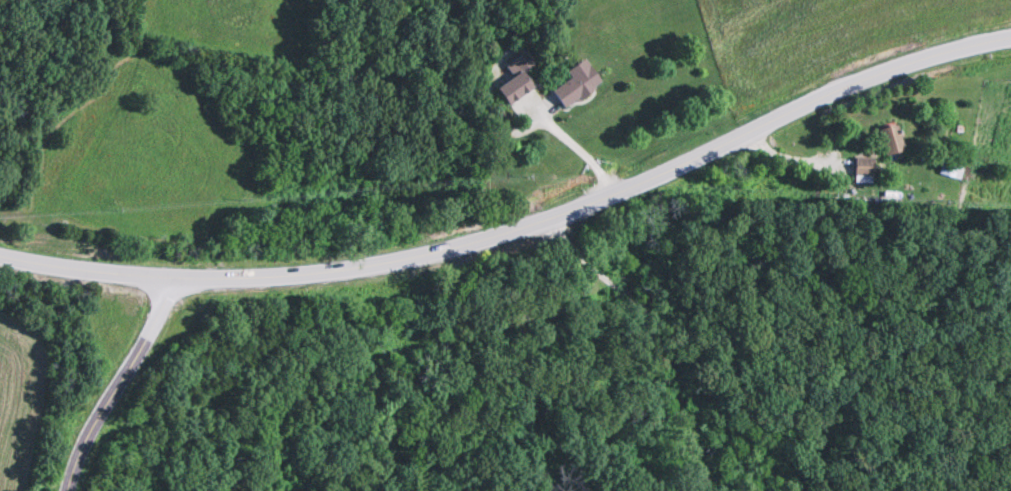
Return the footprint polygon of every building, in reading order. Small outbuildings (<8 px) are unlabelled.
[(570,74),(573,77),(554,92),(569,111),(607,82),(589,59),(570,74)] [(539,87),(526,69),(499,90),(512,107),(539,87)] [(883,131),(892,159),(911,153),(902,125),(883,131)] [(964,180),(968,160),(947,155),(943,175),(964,180)] [(878,159),(857,159),(857,184),(878,184),(878,159)]
